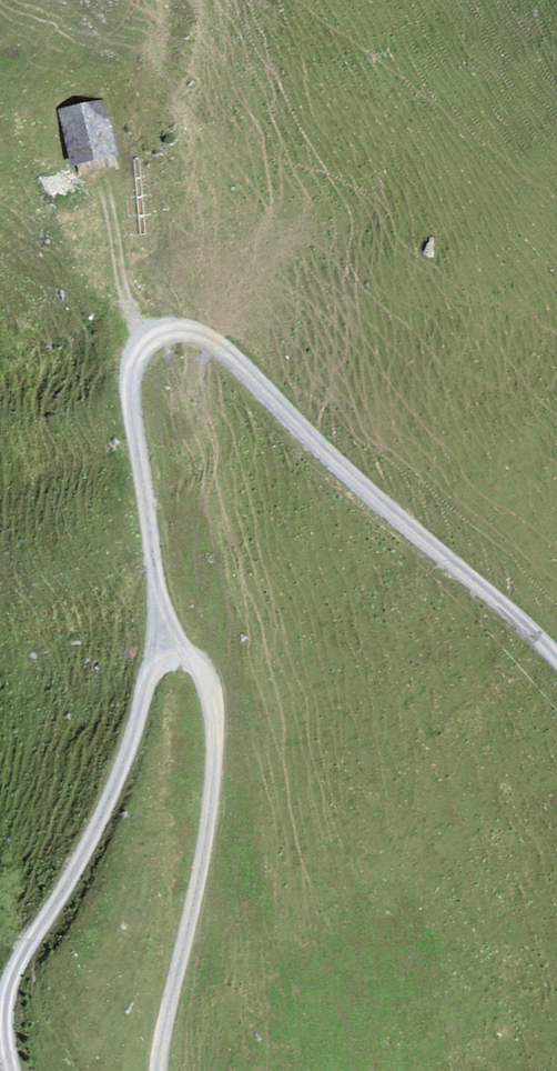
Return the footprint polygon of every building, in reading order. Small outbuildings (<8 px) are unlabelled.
[(102,105),(63,113),(74,160),(113,152),(102,105)]
